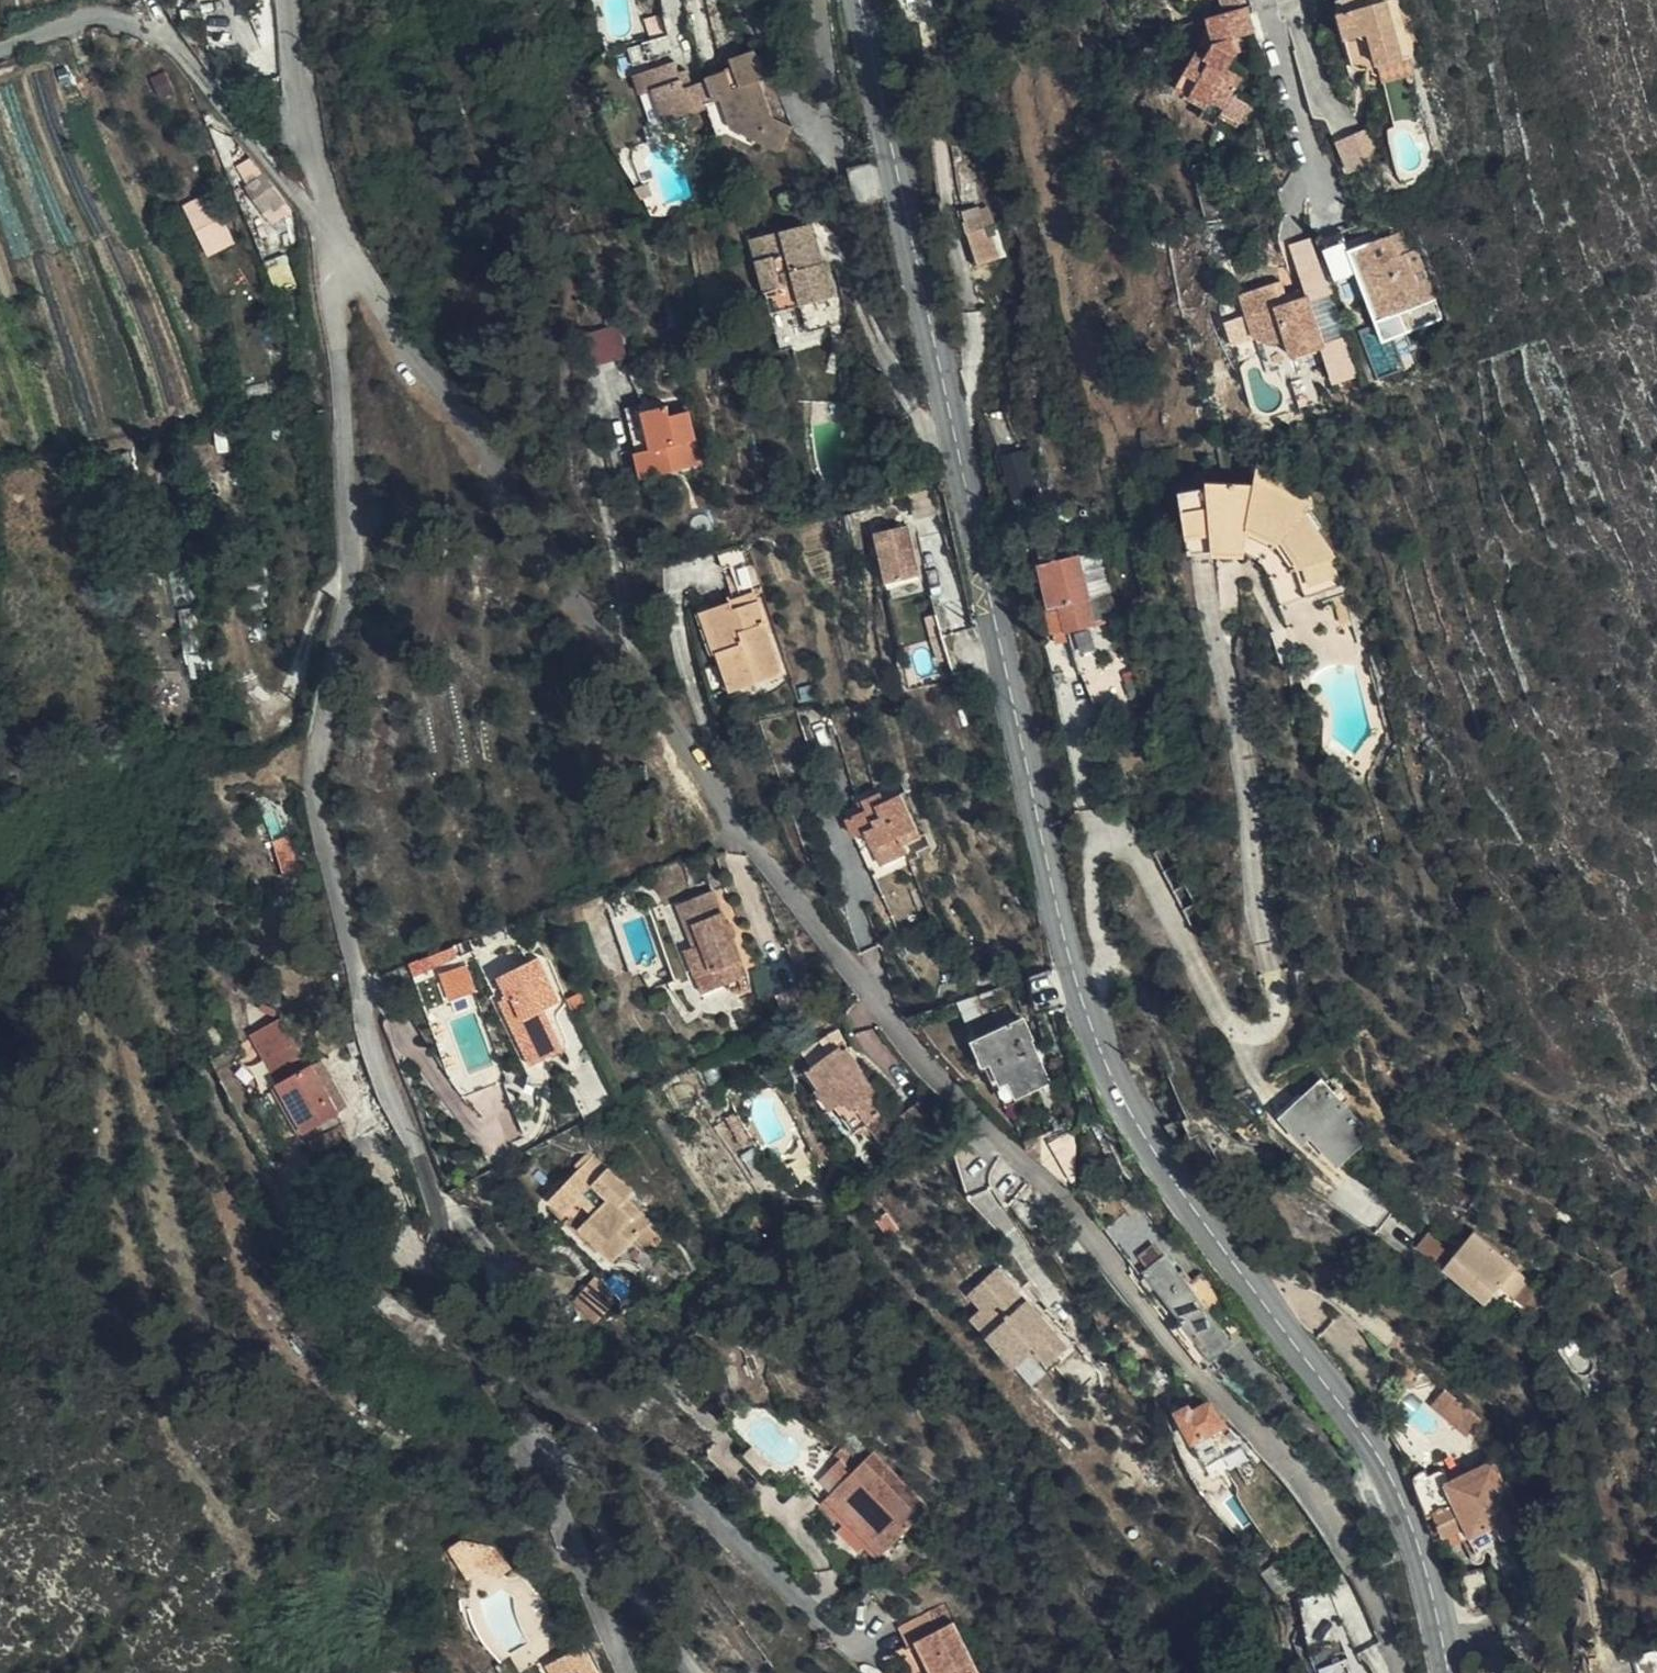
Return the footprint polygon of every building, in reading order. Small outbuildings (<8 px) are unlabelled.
[(1378,66),(1401,59),(1385,1),(1390,0),(1366,0),(1367,5),(1341,13),(1338,14),(1352,65),(1363,69),(1378,66)] [(1341,13),(1367,5),(1366,0),(1340,0),(1338,2),(1341,13)] [(1257,30),(1250,3),(1210,13),(1213,26),(1180,84),(1194,92),(1192,95),(1208,104),(1213,94),(1229,103),(1224,113),(1240,122),(1252,101),(1235,92),(1244,76),(1230,68),(1240,50),(1236,35),(1257,30)] [(647,20),(652,39),(668,35),(664,17),(647,20)] [(685,86),(679,71),(675,61),(635,73),(642,94),(655,90),(666,122),(684,116),(689,133),(714,125),(718,134),(726,131),(732,129),(776,151),(783,150),(792,127),(774,118),(761,81),(768,78),(757,56),(753,51),(732,58),(735,70),(728,72),(727,69),(706,77),(708,80),(693,84),(685,86)] [(1401,59),(1378,66),(1382,80),(1405,74),(1401,59)] [(687,69),(679,71),(685,86),(693,84),(687,69)] [(176,91),(168,70),(156,74),(164,95),(176,91)] [(1369,128),(1339,139),(1351,170),(1381,159),(1369,128)] [(246,176),(260,165),(251,155),(237,162),(246,176)] [(273,225),(296,209),(265,172),(246,185),(273,225)] [(237,239),(213,189),(187,202),(212,252),(237,239)] [(772,313),(802,305),(831,297),(812,222),(752,240),(772,313)] [(1005,257),(997,225),(966,235),(979,277),(995,272),(991,261),(1005,257)] [(1341,231),(1315,240),(1322,260),(1329,283),(1358,274),(1375,320),(1396,314),(1426,303),(1430,317),(1439,315),(1415,250),(1409,252),(1401,231),(1349,250),(1341,231)] [(1290,246),(1298,268),(1319,261),(1311,238),(1290,246)] [(267,260),(279,290),(296,283),(286,253),(267,260)] [(1306,296),(1308,300),(1333,293),(1329,283),(1322,260),(1319,261),(1298,268),(1304,289),(1306,296)] [(1293,358),(1323,349),(1321,343),(1308,300),(1306,296),(1287,303),(1285,295),(1280,282),(1241,294),(1247,315),(1255,338),(1271,346),(1288,341),(1293,358)] [(1306,296),(1304,289),(1285,295),(1287,303),(1306,296)] [(831,297),(802,305),(808,331),(838,323),(831,297)] [(1426,303),(1396,314),(1401,329),(1430,317),(1426,303)] [(1232,345),(1255,338),(1247,315),(1223,322),(1232,345)] [(623,321),(592,329),(601,361),(631,354),(623,321)] [(1334,381),(1359,373),(1347,335),(1321,343),(1323,349),(1334,381)] [(700,464),(689,412),(670,416),(669,409),(668,406),(644,410),(643,403),(628,406),(642,477),(700,464)] [(670,416),(689,412),(688,406),(669,409),(670,416)] [(1005,453),(1018,499),(1040,493),(1028,448),(1005,453)] [(1253,485),(1245,533),(1242,554),(1260,561),(1273,586),(1281,607),(1340,586),(1329,560),(1336,557),(1305,511),(1312,503),(1309,487),(1299,483),(1307,470),(1290,460),(1282,473),(1257,461),(1253,485)] [(1219,524),(1245,533),(1253,485),(1206,480),(1206,487),(1179,492),(1190,553),(1212,552),(1212,539),(1219,524)] [(1242,554),(1245,533),(1219,524),(1212,539),(1212,552),(1242,554)] [(884,583),(888,599),(920,591),(905,525),(873,532),(884,583)] [(1051,531),(1035,533),(1051,609),(1048,611),(1052,632),(1066,629),(1094,623),(1088,600),(1084,583),(1077,555),(1059,560),(1051,531)] [(1108,580),(1084,583),(1088,600),(1112,594),(1108,580)] [(1349,583),(1340,586),(1357,643),(1366,642),(1349,583)] [(734,608),(757,600),(755,588),(731,596),(732,601),(734,608)] [(782,673),(757,600),(734,608),(732,601),(709,609),(722,649),(718,651),(730,690),(782,673)] [(183,630),(202,625),(198,604),(179,607),(183,630)] [(713,652),(718,651),(722,649),(709,609),(701,611),(713,652)] [(1052,632),(1054,642),(1068,639),(1066,629),(1052,632)] [(209,684),(199,631),(175,635),(185,689),(209,684)] [(817,681),(802,685),(806,698),(821,694),(817,681)] [(869,809),(886,802),(882,793),(865,799),(869,809)] [(902,794),(886,802),(869,809),(849,818),(857,835),(865,831),(881,866),(908,853),(905,843),(921,838),(902,794)] [(297,874),(283,837),(272,840),(286,880),(297,874)] [(685,951),(696,974),(714,967),(722,985),(745,976),(713,892),(678,905),(695,947),(685,951)] [(460,957),(454,945),(431,954),(437,966),(460,957)] [(530,1034),(543,1060),(564,1049),(546,1008),(559,1001),(539,958),(498,976),(507,997),(499,1000),(518,1040),(530,1034)] [(476,991),(466,963),(441,972),(450,1001),(476,991)] [(714,967),(696,974),(703,992),(722,985),(714,967)] [(1001,1031),(977,1043),(985,1061),(993,1058),(1003,1080),(1010,1077),(1019,1094),(1048,1081),(1031,1043),(1033,1041),(1024,1020),(1013,1024),(1005,1006),(993,1012),(1001,1031)] [(812,1012),(809,1007),(786,1017),(788,1022),(812,1012)] [(305,1131),(337,1112),(312,1066),(296,1036),(282,1021),(254,1036),(305,1131)] [(531,1065),(543,1060),(530,1034),(518,1040),(531,1065)] [(809,1067),(822,1088),(833,1081),(846,1099),(851,1107),(857,1103),(870,1121),(889,1108),(849,1049),(844,1052),(840,1046),(809,1067)] [(312,1066),(337,1112),(348,1106),(323,1061),(312,1066)] [(1323,1080),(1285,1113),(1306,1137),(1313,1131),(1338,1159),(1369,1132),(1323,1080)] [(833,1081),(822,1088),(819,1090),(832,1109),(846,1099),(833,1081)] [(1167,1094),(1156,1101),(1166,1117),(1178,1110),(1167,1094)] [(951,1133),(930,1102),(906,1118),(911,1126),(927,1149),(951,1133)] [(896,1104),(889,1108),(870,1121),(887,1143),(911,1126),(906,1118),(896,1104)] [(308,1131),(318,1153),(352,1138),(345,1121),(322,1130),(320,1126),(308,1131)] [(1024,1140),(1025,1147),(1072,1190),(1069,1170),(1059,1129),(1024,1140)] [(618,1230),(631,1243),(635,1239),(648,1225),(652,1221),(627,1197),(633,1191),(596,1154),(551,1199),(564,1213),(583,1194),(597,1208),(589,1217),(610,1238),(618,1230)] [(890,1237),(900,1229),(888,1213),(879,1219),(890,1237)] [(613,1261),(631,1243),(618,1230),(610,1238),(589,1217),(579,1227),(613,1261)] [(648,1225),(635,1239),(649,1254),(662,1239),(648,1225)] [(1515,1298),(1531,1282),(1515,1268),(1517,1265),(1475,1231),(1454,1253),(1442,1266),(1484,1303),(1500,1286),(1515,1298)] [(1442,1266),(1454,1253),(1429,1232),(1418,1245),(1442,1266)] [(1209,1311),(1190,1286),(1165,1254),(1145,1271),(1184,1321),(1182,1324),(1204,1353),(1228,1335),(1209,1311)] [(1069,1345),(1000,1264),(971,1289),(984,1304),(1000,1322),(989,1331),(1017,1364),(1033,1350),(1031,1348),(1036,1343),(1051,1361),(1069,1345)] [(1206,1275),(1190,1286),(1209,1311),(1224,1299),(1206,1275)] [(578,1300),(598,1319),(617,1298),(597,1279),(578,1300)] [(1548,1296),(1531,1282),(1515,1298),(1533,1314),(1548,1296)] [(974,1313),(989,1331),(1000,1322),(984,1304),(974,1313)] [(1398,1386),(1412,1389),(1415,1380),(1401,1377),(1398,1386)] [(1469,1431),(1481,1412),(1444,1388),(1431,1407),(1469,1431)] [(1193,1438),(1224,1422),(1213,1401),(1191,1410),(1189,1405),(1178,1410),(1193,1438)] [(766,1470),(774,1463),(756,1443),(748,1450),(766,1470)] [(831,1493),(888,1547),(927,1507),(875,1452),(850,1475),(838,1462),(829,1470),(841,1482),(831,1493)] [(1415,1482),(1437,1537),(1443,1535),(1461,1527),(1467,1538),(1497,1525),(1502,1539),(1523,1531),(1492,1455),(1478,1459),(1480,1464),(1451,1476),(1447,1467),(1430,1475),(1425,1467),(1412,1472),(1416,1480),(1415,1482)] [(880,1556),(888,1547),(831,1493),(824,1502),(880,1556)] [(1461,1527),(1443,1535),(1447,1547),(1467,1538),(1461,1527)] [(496,1576),(474,1542),(461,1539),(450,1547),(469,1579),(482,1571),(496,1576)] [(493,1544),(474,1542),(496,1576),(498,1579),(512,1567),(493,1544)] [(1298,1581),(1283,1559),(1265,1572),(1280,1594),(1298,1581)] [(944,1604),(900,1626),(908,1644),(917,1641),(933,1672),(977,1672),(944,1604)] [(581,1647),(548,1664),(553,1672),(595,1672),(581,1647)] [(1636,1655),(1642,1672),(1656,1672),(1656,1649),(1636,1655)] [(1333,1662),(1338,1672),(1356,1672),(1349,1656),(1333,1662)]
